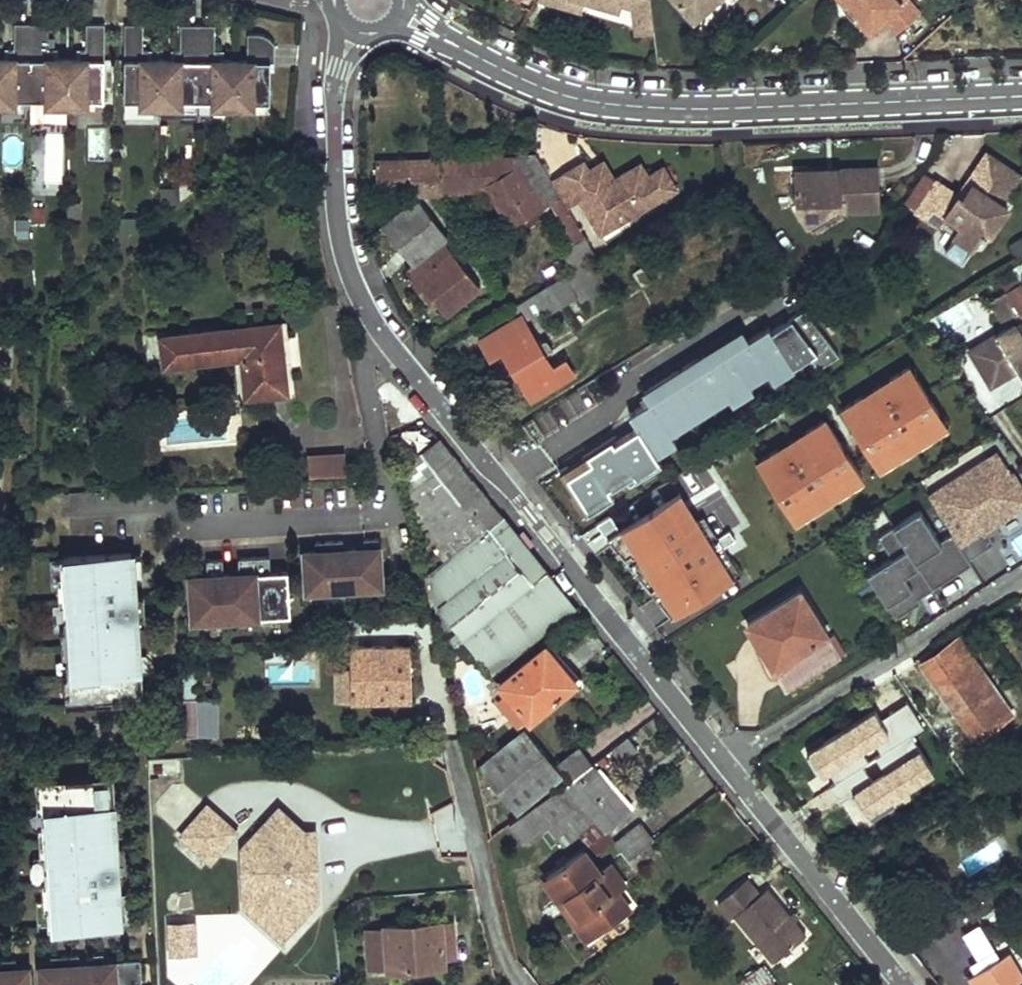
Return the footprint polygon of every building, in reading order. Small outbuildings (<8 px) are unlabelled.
[(564,7),(586,14),(590,1),(586,0),(566,0),(564,7)] [(590,1),(624,11),(625,6),(626,0),(586,0),(590,1)] [(693,19),(714,0),(676,0),(693,19)] [(866,33),(881,20),(894,34),(917,13),(905,0),(838,0),(866,33)] [(654,32),(651,5),(632,7),(635,34),(654,32)] [(0,57),(0,98),(31,98),(32,23),(15,23),(15,49),(9,49),(9,57),(0,57)] [(47,23),(32,23),(31,98),(67,99),(68,58),(52,57),(52,49),(47,49),(47,23)] [(81,58),(68,58),(67,99),(102,99),(104,23),(87,23),(87,49),(81,49),(81,58)] [(141,23),(125,23),(124,99),(162,99),(162,58),(147,58),(147,50),(141,50),(141,23)] [(175,58),(162,58),(162,99),(197,99),(198,23),(181,23),(181,50),(175,50),(175,58)] [(215,23),(198,23),(197,99),(233,99),(234,58),(220,58),(220,50),(214,50),(215,23)] [(247,58),(234,58),(233,99),(270,100),(270,59),(273,59),(273,42),(271,39),(265,35),(258,33),(247,33),(247,58)] [(601,154),(586,163),(589,168),(603,160),(601,154)] [(975,185),(966,198),(962,196),(941,181),(921,210),(943,226),(950,215),(965,225),(958,235),(975,247),(982,237),(994,233),(1012,207),(1005,202),(1019,182),(1007,167),(990,154),(971,182),(975,185)] [(538,156),(473,158),(486,182),(512,225),(553,200),(560,196),(552,181),(538,156)] [(473,158),(373,161),(374,189),(486,182),(473,158)] [(584,160),(552,181),(560,196),(566,205),(578,199),(599,233),(676,188),(663,166),(648,175),(641,162),(615,178),(603,160),(589,168),(586,163),(584,160)] [(795,202),(807,222),(836,205),(841,204),(843,210),(879,208),(878,167),(794,169),(795,202)] [(962,196),(966,198),(975,185),(971,182),(962,196)] [(566,205),(560,196),(553,200),(578,242),(585,237),(566,205)] [(449,235),(422,198),(384,227),(414,264),(409,268),(433,300),(436,297),(448,311),(480,286),(444,240),(449,235)] [(836,205),(807,222),(811,229),(843,210),(841,204),(836,205)] [(975,247),(958,235),(951,246),(968,257),(975,247)] [(596,255),(585,237),(578,242),(565,249),(576,268),(596,255)] [(1012,266),(998,274),(1008,289),(1021,281),(1012,266)] [(583,293),(569,272),(554,281),(567,303),(583,293)] [(538,341),(523,317),(545,302),(551,313),(567,303),(554,281),(477,329),(492,354),(503,349),(534,398),(576,373),(568,359),(553,367),(545,353),(538,341)] [(1021,313),(1021,282),(1021,281),(1008,289),(1021,313)] [(988,302),(996,316),(1000,314),(1006,324),(1021,315),(1021,313),(1008,289),(988,302)] [(591,460),(567,475),(589,512),(615,496),(610,489),(634,475),(636,479),(662,463),(654,450),(672,438),(669,433),(729,397),(733,402),(754,389),(750,383),(769,372),(773,380),(812,357),(820,370),(841,358),(806,311),(773,331),(770,327),(750,339),(745,330),(723,343),(727,350),(708,361),(705,355),(644,392),(650,401),(630,414),(638,427),(616,441),(613,437),(587,452),(591,460)] [(281,320),(162,334),(165,362),(244,353),(248,388),(266,386),(266,392),(289,390),(281,320)] [(999,334),(1020,368),(1021,370),(1021,336),(1015,324),(999,334)] [(999,334),(971,352),(991,387),(1020,368),(999,334)] [(538,341),(545,353),(557,346),(550,335),(538,341)] [(912,352),(884,370),(910,410),(937,393),(912,352)] [(406,405),(390,407),(392,423),(409,419),(406,405)] [(575,608),(442,436),(403,464),(410,488),(452,541),(429,561),(435,570),(431,573),(448,602),(440,608),(493,672),(575,608)] [(1021,509),(1021,488),(997,449),(982,459),(975,447),(921,481),(970,559),(994,544),(986,532),(1021,509)] [(309,452),(311,476),(347,474),(345,450),(309,452)] [(729,495),(715,473),(632,527),(657,572),(707,539),(685,501),(699,492),(702,496),(717,486),(725,498),(729,495)] [(645,511),(670,497),(664,486),(639,500),(645,511)] [(868,571),(894,616),(943,588),(952,603),(983,586),(958,542),(943,550),(920,509),(877,534),(891,558),(868,571)] [(1011,537),(1017,553),(1021,551),(1021,533),(1011,537)] [(303,550),(305,589),(380,585),(377,537),(362,538),(363,546),(341,547),(341,539),(314,541),(314,549),(303,550)] [(718,541),(708,547),(716,561),(726,555),(718,541)] [(129,552),(59,556),(59,573),(56,574),(58,604),(61,604),(63,628),(59,628),(61,659),(65,659),(65,673),(72,672),(74,704),(75,704),(142,699),(140,668),(137,668),(136,654),(139,654),(137,612),(133,612),(132,599),(136,599),(134,568),(131,569),(129,552)] [(188,575),(191,619),(289,613),(286,568),(269,570),(268,554),(237,556),(238,571),(222,572),(221,557),(205,558),(206,573),(188,575)] [(802,592),(748,625),(775,668),(827,636),(802,592)] [(352,666),(352,702),(412,700),(410,635),(389,636),(390,645),(351,647),(352,666)] [(959,639),(923,664),(976,739),(1012,715),(959,639)] [(575,683),(546,646),(500,683),(509,693),(530,719),(575,683)] [(336,667),(336,703),(352,702),(352,666),(336,667)] [(65,673),(62,673),(64,704),(74,704),(72,672),(65,673)] [(530,719),(509,693),(497,702),(519,728),(530,719)] [(903,694),(808,751),(841,806),(855,798),(866,815),(935,774),(910,734),(922,727),(903,694)] [(179,698),(182,736),(199,735),(197,697),(179,698)] [(220,734),(217,697),(197,697),(199,735),(220,734)] [(563,773),(526,728),(479,766),(517,811),(563,773)] [(627,737),(614,747),(623,759),(636,750),(627,737)] [(582,747),(562,762),(575,776),(593,762),(582,747)] [(572,785),(568,780),(564,783),(595,820),(604,829),(631,808),(597,768),(572,785)] [(46,910),(47,926),(118,922),(118,905),(121,905),(119,875),(116,875),(115,862),(118,861),(117,845),(111,845),(110,835),(117,835),(116,819),(112,820),(111,805),(114,805),(112,774),(44,779),(46,810),(40,810),(41,824),(37,824),(39,856),(43,855),(44,879),(41,880),(43,910),(46,910)] [(44,779),(34,779),(37,810),(40,810),(46,810),(44,779)] [(595,820),(564,783),(554,790),(582,831),(595,820)] [(554,790),(510,823),(525,843),(549,826),(563,846),(582,831),(554,790)] [(182,834),(210,860),(236,830),(207,804),(182,834)] [(304,830),(279,806),(242,846),(243,888),(260,887),(261,905),(284,925),(299,909),(309,908),(317,899),(315,864),(302,865),(301,852),(305,848),(304,830)] [(651,840),(655,838),(641,824),(615,842),(628,857),(651,840)] [(315,864),(314,830),(304,830),(305,848),(301,852),(302,865),(315,864)] [(616,867),(614,864),(602,873),(585,850),(546,878),(562,899),(568,895),(572,900),(616,867)] [(632,906),(619,890),(628,883),(616,867),(572,900),(570,901),(568,902),(593,935),(632,906)] [(738,914),(775,960),(808,933),(769,885),(762,890),(750,875),(720,900),(734,917),(738,914)] [(243,888),(243,889),(261,905),(260,887),(243,888)] [(593,935),(568,902),(563,906),(587,939),(593,935)] [(284,925),(290,930),(309,908),(299,909),(284,925)] [(453,919),(387,924),(388,947),(376,947),(375,947),(375,955),(377,954),(378,971),(389,969),(389,971),(445,966),(444,959),(443,938),(454,937),(453,919)] [(172,954),(187,954),(185,921),(170,921),(172,954)] [(369,925),(372,948),(375,947),(376,947),(388,947),(387,924),(369,925)] [(443,938),(444,959),(455,957),(454,937),(443,938)] [(1008,951),(966,978),(970,984),(1021,984),(1021,974),(1008,951)] [(40,984),(141,984),(140,959),(103,962),(102,953),(88,954),(88,962),(78,963),(78,955),(50,956),(51,965),(39,966),(40,984)] [(28,966),(16,967),(15,959),(0,960),(0,984),(29,984),(28,966)] [(738,984),(775,984),(761,967),(737,984),(738,984)]
